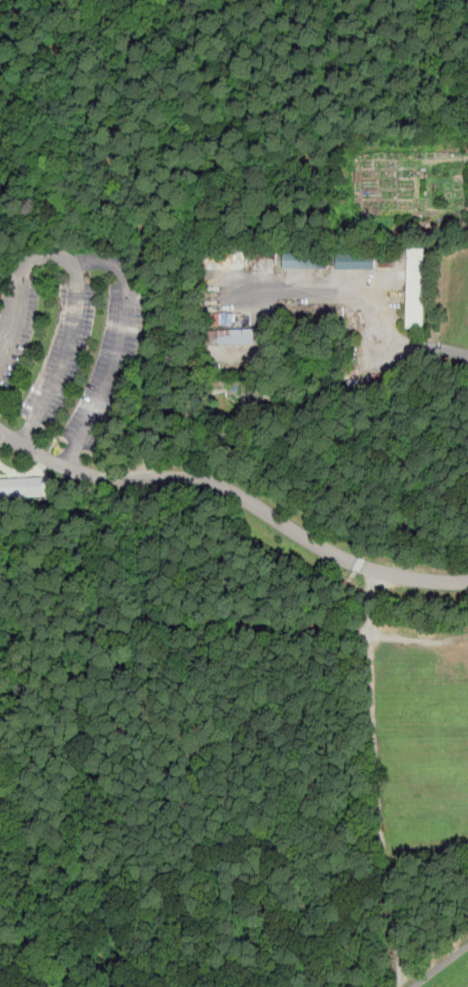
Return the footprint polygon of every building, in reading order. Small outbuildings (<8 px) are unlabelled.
[(408,327),(424,328),(425,248),(409,248),(408,327)] [(337,270),(376,269),(375,251),(337,252),(337,270)] [(328,269),(328,254),(284,254),(284,268),(328,269)] [(254,328),(210,330),(211,345),(254,343),(254,328)] [(22,478),(45,477),(47,496),(23,497),(22,478)] [(0,479),(22,478),(23,497),(1,498),(0,479)]
